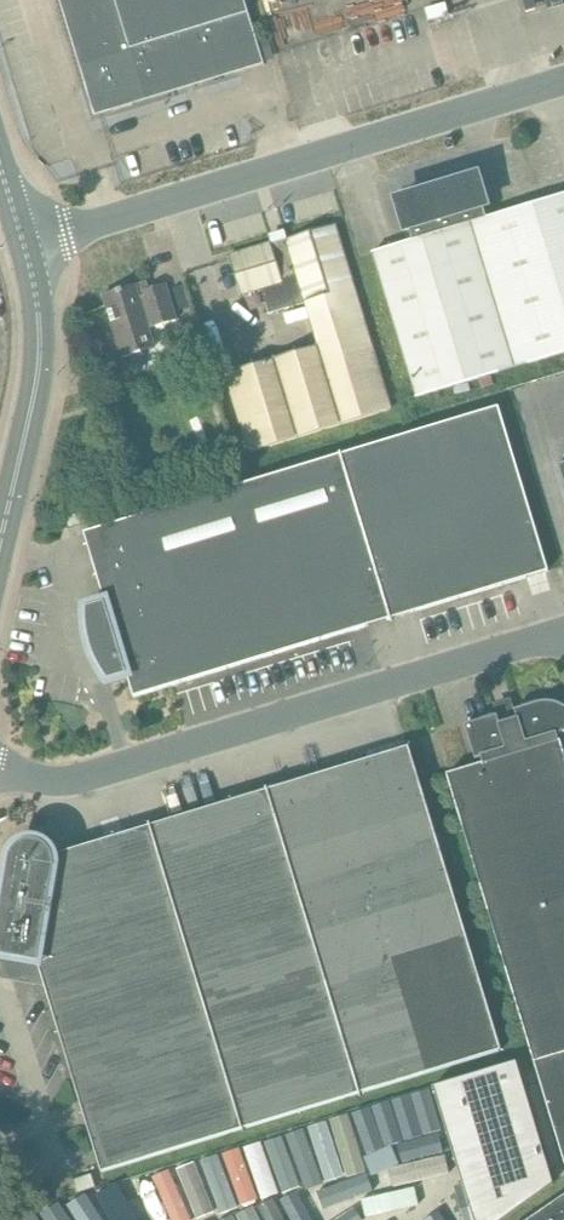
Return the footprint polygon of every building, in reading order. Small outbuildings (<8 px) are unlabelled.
[(257,41),(245,0),(66,0),(92,85),(87,86),(96,116),(135,104),(134,100),(179,87),(178,83),(182,82),(184,87),(196,83),(195,78),(199,77),(200,80),(239,68),(240,72),(264,64),(257,41)] [(526,12),(563,1),(563,0),(523,0),(526,12)] [(374,253),(381,276),(418,397),(453,387),(466,382),(479,379),(482,388),(494,384),(491,375),(515,368),(563,353),(563,195),(487,218),(485,209),(487,208),(478,176),(397,200),(407,233),(410,231),(413,241),(374,253)] [(335,224),(229,256),(241,296),(263,289),(270,314),(307,303),(320,345),(226,374),(250,453),(391,409),(335,224)] [(177,320),(173,307),(166,284),(138,292),(136,285),(104,294),(123,358),(155,348),(149,329),(177,320)] [(78,383),(82,397),(95,393),(91,379),(78,383)] [(549,571),(499,407),(85,533),(106,602),(87,607),(87,614),(88,626),(89,638),(93,652),(98,661),(104,674),(109,680),(128,674),(135,697),(549,571)] [(70,528),(88,523),(87,518),(85,511),(66,517),(70,528)] [(466,725),(476,759),(483,757),(485,763),(448,774),(563,1157),(563,751),(561,740),(558,741),(556,735),(563,733),(563,706),(560,704),(557,703),(551,702),(546,702),(540,703),(515,710),(515,711),(498,716),(498,715),(466,725)] [(2,979),(46,986),(103,1172),(502,1051),(410,747),(54,855),(52,850),(49,847),(44,843),(40,841),(35,840),(25,841),(21,843),(16,847),(13,851),(10,857),(0,916),(0,973),(2,979)] [(436,1085),(477,1219),(504,1219),(557,1182),(519,1060),(436,1085)] [(369,1166),(413,1155),(400,1101),(295,1127),(307,1178),(369,1163),(369,1166)] [(407,1105),(415,1147),(433,1144),(426,1102),(407,1105)] [(254,1151),(204,1165),(208,1182),(259,1168),(254,1151)] [(443,1157),(401,1162),(403,1177),(445,1172),(443,1157)] [(132,1219),(186,1219),(199,1219),(197,1168),(130,1171),(132,1219)] [(209,1188),(213,1205),(272,1192),(268,1175),(209,1188)] [(72,1219),(106,1219),(100,1190),(67,1197),(72,1219)] [(529,1219),(563,1219),(563,1196),(529,1219)] [(35,1219),(67,1219),(60,1199),(32,1208),(35,1219)]
